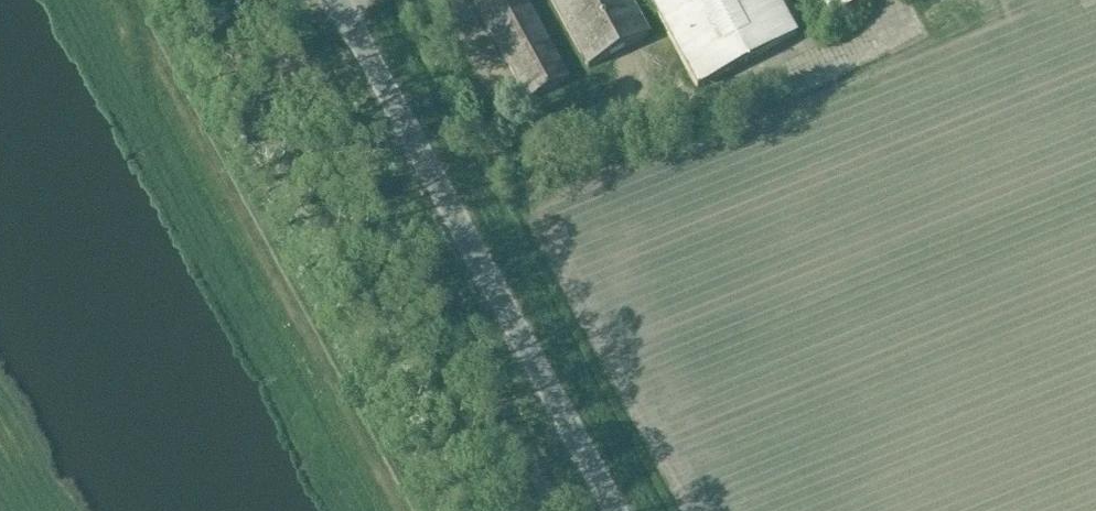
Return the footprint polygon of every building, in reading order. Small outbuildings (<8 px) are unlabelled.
[(527,104),(569,79),(527,0),(478,0),(472,3),(527,104)] [(586,71),(649,36),(630,0),(548,0),(586,71)] [(695,92),(797,36),(778,0),(646,0),(695,92)]
